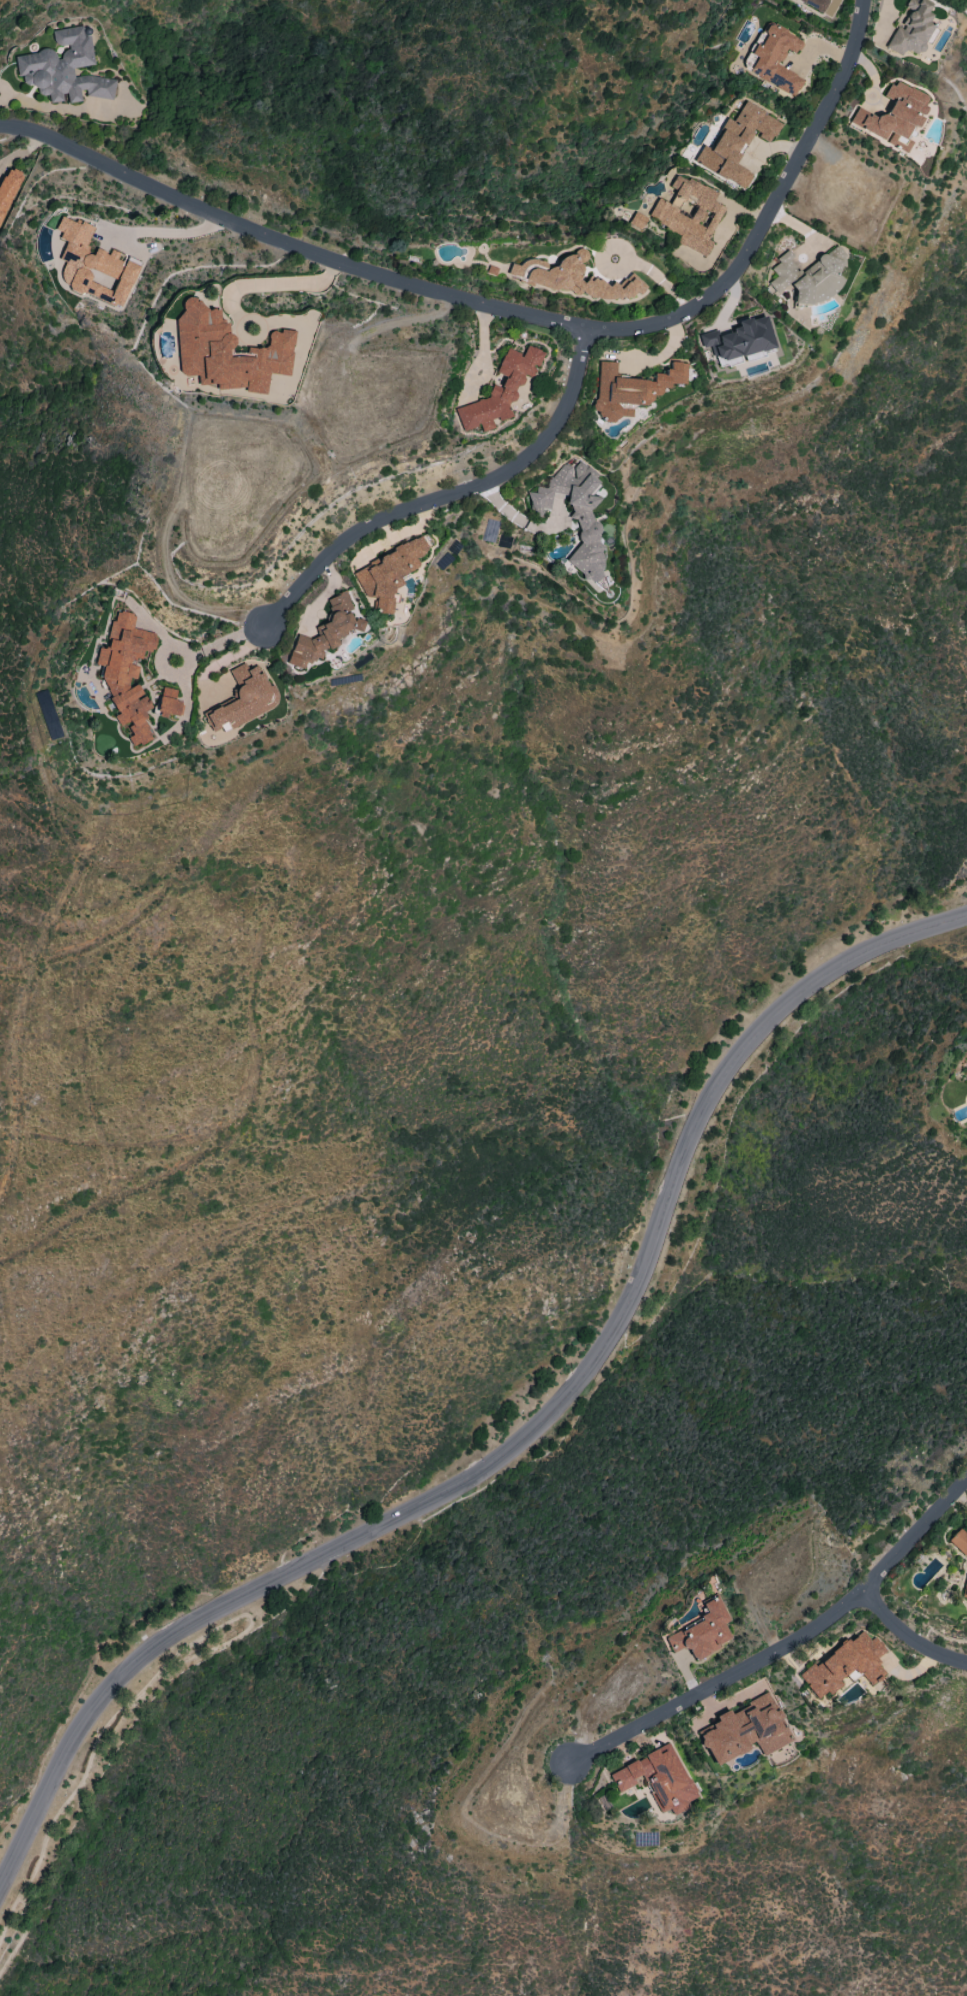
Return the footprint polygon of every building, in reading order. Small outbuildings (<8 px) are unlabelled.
[(829,0),(799,0),(823,11),(829,0)] [(902,55),(905,48),(920,55),(934,27),(927,24),(931,15),(925,12),(929,5),(919,0),(910,0),(898,27),(896,26),(886,47),(902,55)] [(795,96),(804,78),(778,65),(786,49),(796,54),(803,40),(766,22),(750,54),(756,57),(748,73),(795,96)] [(14,55),(17,72),(23,78),(24,87),(37,85),(38,96),(49,94),(50,102),(63,101),(61,90),(67,95),(68,103),(81,101),(80,90),(85,90),(87,99),(115,95),(112,75),(75,80),(73,67),(94,64),(89,33),(82,26),(52,30),(54,46),(72,43),(58,58),(50,50),(14,55)] [(850,123),(886,140),(887,138),(902,145),(912,125),(917,127),(927,107),(923,105),(928,96),(893,79),(884,97),(892,100),(883,118),(858,106),(850,123)] [(781,120),(741,103),(733,121),(725,118),(711,149),(703,145),(695,164),(746,188),(753,173),(734,165),(750,131),(771,141),(781,120)] [(7,167),(0,183),(0,225),(22,173),(7,167)] [(706,256),(713,242),(708,240),(723,206),(712,202),(717,192),(674,174),(669,187),(675,190),(669,203),(656,198),(647,219),(681,233),(676,243),(706,256)] [(629,224),(642,229),(646,216),(633,212),(629,224)] [(126,306),(137,259),(121,255),(121,252),(110,250),(109,252),(89,247),(94,226),(59,217),(56,230),(61,231),(59,239),(65,240),(60,259),(64,260),(60,279),(70,281),(67,292),(126,306)] [(796,306),(819,301),(844,283),(835,270),(846,263),(843,254),(837,244),(802,270),(797,271),(793,265),(790,249),(777,258),(778,264),(772,268),(777,276),(769,282),(769,284),(777,295),(791,285),(791,286),(796,306)] [(640,306),(645,283),(625,278),(623,287),(609,284),(579,277),(585,254),(561,249),(557,268),(545,265),(546,262),(523,256),(521,266),(510,263),(507,276),(640,306)] [(266,395),(269,373),(289,376),(295,332),(269,329),(267,349),(249,346),(247,357),(230,355),(233,334),(226,333),(228,321),(218,320),(220,306),(182,301),(173,373),(199,377),(198,384),(246,391),(246,392),(266,395)] [(774,349),(765,314),(736,321),(738,329),(719,333),(718,330),(699,334),(703,348),(710,346),(713,359),(723,357),(725,365),(763,355),(762,351),(774,349)] [(456,407),(462,431),(479,426),(481,431),(493,427),(490,416),(500,420),(511,417),(507,403),(514,401),(516,395),(514,387),(521,385),(525,375),(531,377),(534,369),(537,368),(544,352),(526,345),(523,354),(506,347),(496,372),(504,375),(500,387),(493,384),(487,398),(456,407)] [(645,405),(652,400),(652,395),(661,395),(661,392),(673,383),(685,384),(687,363),(670,361),(670,367),(661,374),(654,373),(653,381),(615,377),(611,372),(616,368),(617,362),(600,361),(596,399),(593,402),(592,412),(604,413),(603,421),(612,422),(619,417),(621,403),(645,405)] [(579,543),(565,561),(589,581),(605,577),(595,523),(592,521),(590,510),(598,499),(581,492),(594,490),(597,482),(595,472),(580,460),(574,467),(563,463),(547,484),(546,488),(538,485),(536,492),(528,493),(531,511),(539,514),(543,508),(548,510),(555,492),(556,490),(565,494),(568,494),(576,533),(577,532),(579,543)] [(353,573),(365,597),(374,598),(379,607),(379,613),(391,614),(393,600),(403,595),(386,593),(404,584),(399,576),(416,568),(417,557),(425,553),(426,546),(420,535),(378,556),(378,562),(370,567),(366,566),(353,573)] [(295,642),(298,648),(285,656),(294,671),(339,645),(336,640),(363,625),(358,616),(357,617),(342,591),(326,600),(335,615),(313,627),(315,631),(295,642)] [(118,725),(130,722),(128,728),(132,734),(127,737),(132,745),(151,741),(145,718),(147,710),(151,708),(137,683),(131,687),(127,681),(135,677),(138,666),(130,664),(132,656),(141,659),(143,652),(153,650),(157,634),(132,627),(135,618),(133,614),(116,610),(106,647),(99,648),(95,664),(103,666),(99,679),(112,699),(118,725)] [(203,713),(211,732),(221,728),(219,724),(226,722),(229,727),(277,708),(259,665),(248,669),(245,663),(231,669),(238,687),(232,689),(236,699),(203,713)] [(157,712),(181,716),(183,703),(174,702),(176,690),(161,687),(157,712)] [(956,1527),(947,1544),(966,1555),(966,1533),(956,1527)] [(664,1636),(671,1653),(688,1646),(693,1659),(732,1642),(724,1623),(729,1621),(718,1595),(701,1602),(707,1617),(664,1636)] [(798,1675),(818,1701),(841,1683),(839,1680),(856,1668),(870,1686),(886,1674),(876,1659),(887,1651),(876,1636),(870,1640),(862,1629),(814,1666),(812,1663),(798,1675)] [(713,1765),(756,1744),(762,1756),(791,1741),(780,1719),(782,1719),(769,1693),(730,1713),(728,1709),(714,1716),(718,1723),(697,1734),(713,1765)] [(609,1773),(617,1791),(643,1778),(660,1814),(670,1809),(671,1812),(698,1799),(671,1743),(609,1773)]
